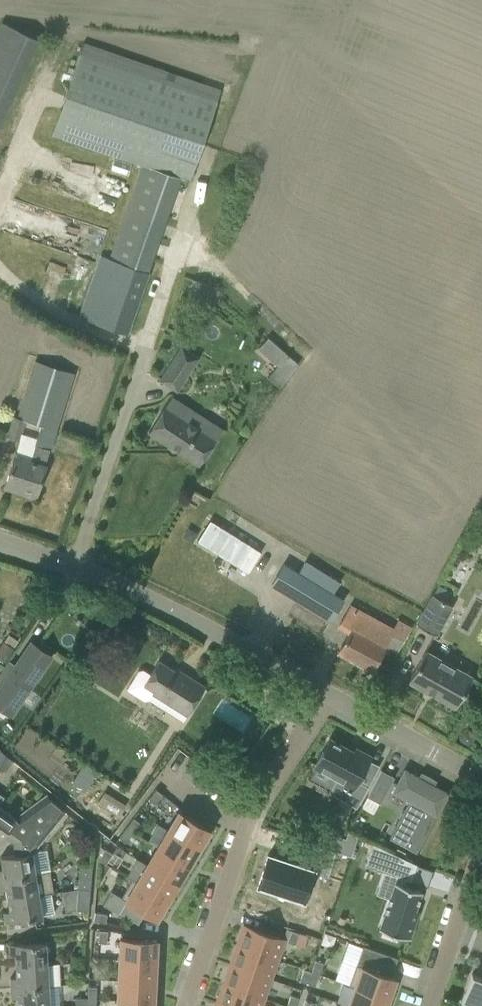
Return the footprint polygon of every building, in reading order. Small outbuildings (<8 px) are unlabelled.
[(0,19),(0,128),(5,130),(43,35),(0,19)] [(59,114),(52,133),(143,164),(109,259),(147,272),(148,268),(154,253),(157,244),(180,177),(190,180),(202,144),(203,142),(217,101),(198,94),(113,65),(81,54),(79,54),(65,96),(61,107),(59,114)] [(101,256),(80,316),(126,332),(147,272),(109,259),(109,258),(101,256)] [(259,348),(272,359),(281,349),(269,338),(259,348)] [(198,357),(182,346),(160,379),(177,390),(198,357)] [(17,417),(17,418),(26,420),(41,425),(56,429),(74,372),(55,366),(35,360),(17,417)] [(219,432),(169,400),(148,431),(199,464),(219,432)] [(13,417),(7,435),(20,439),(26,420),(17,418),(13,417)] [(12,463),(6,483),(36,492),(56,429),(41,425),(32,459),(15,454),(14,455),(12,463)] [(210,520),(197,541),(248,572),(261,551),(210,520)] [(271,583),(330,620),(343,600),(335,595),(338,590),(320,578),(323,572),(305,561),(298,572),(283,563),(271,583)] [(434,594),(417,624),(436,635),(453,605),(434,594)] [(404,640),(411,626),(398,619),(393,629),(350,605),(339,626),(349,632),(338,651),(371,669),(391,633),(404,640)] [(0,687),(0,706),(11,713),(51,655),(31,641),(9,674),(0,687)] [(455,706),(473,676),(425,649),(408,680),(455,706)] [(153,693),(187,714),(204,686),(183,673),(181,675),(159,661),(150,673),(144,669),(138,670),(126,689),(143,700),(149,699),(153,693)] [(330,738),(314,766),(337,778),(329,792),(357,807),(368,786),(357,780),(370,755),(356,748),(354,751),(330,738)] [(13,760),(1,750),(0,751),(0,765),(5,770),(13,760)] [(380,802),(393,777),(381,770),(367,795),(380,802)] [(417,849),(448,793),(433,785),(434,784),(420,776),(419,777),(405,770),(393,791),(411,800),(392,835),(391,836),(417,850),(417,849)] [(105,791),(97,803),(118,816),(126,804),(105,791)] [(153,806),(161,796),(154,791),(147,801),(153,806)] [(14,842),(22,837),(56,803),(46,795),(15,818),(0,807),(0,839),(4,834),(14,842)] [(51,870),(47,849),(37,851),(37,847),(66,811),(56,803),(22,837),(14,842),(16,854),(0,856),(2,868),(0,868),(0,879),(51,870)] [(179,811),(169,830),(199,848),(210,829),(179,811)] [(126,827),(133,832),(140,823),(134,818),(126,827)] [(133,832),(126,827),(119,837),(126,842),(133,832)] [(169,830),(158,847),(188,865),(199,848),(169,830)] [(333,835),(328,848),(350,856),(355,842),(345,839),(333,835)] [(188,865),(158,847),(148,865),(178,883),(188,865)] [(383,848),(376,869),(410,881),(408,886),(407,886),(392,932),(422,943),(428,924),(425,922),(434,895),(415,888),(417,883),(422,884),(428,867),(413,862),(383,848)] [(99,859),(106,863),(112,853),(105,849),(99,859)] [(268,854),(258,884),(303,899),(313,869),(302,865),(305,857),(293,853),(291,861),(268,854)] [(78,887),(90,888),(92,865),(80,864),(78,887)] [(148,865),(137,882),(167,900),(178,883),(148,865)] [(8,899),(38,894),(51,892),(55,892),(51,870),(0,879),(0,889),(6,888),(8,899)] [(156,918),(167,900),(137,882),(132,878),(121,897),(156,918)] [(90,888),(78,887),(76,909),(88,911),(90,888)] [(42,914),(54,912),(51,892),(38,894),(8,899),(10,911),(4,912),(5,922),(42,916),(42,914)] [(107,914),(95,912),(94,920),(106,922),(107,914)] [(237,945),(277,959),(284,939),(247,926),(243,935),(241,934),(237,945)] [(99,929),(98,942),(107,943),(108,930),(99,929)] [(292,930),(288,941),(295,944),(299,933),(292,930)] [(120,959),(155,961),(156,940),(121,938),(120,959)] [(16,965),(47,963),(45,941),(8,943),(9,954),(15,954),(16,965)] [(233,965),(270,978),(277,959),(237,945),(233,956),(236,957),(233,965)] [(388,998),(395,978),(391,976),(398,957),(363,945),(349,985),(355,987),(355,986),(388,998)] [(72,962),(84,963),(84,955),(72,954),(72,962)] [(154,981),(155,961),(120,959),(119,979),(154,981)] [(311,971),(319,974),(323,962),(315,960),(311,971)] [(84,963),(72,962),(71,970),(83,971),(84,963)] [(48,985),(47,963),(16,965),(16,977),(10,977),(11,987),(48,985)] [(270,978),(233,965),(230,974),(227,973),(224,983),(264,998),(270,978)] [(105,966),(96,966),(96,978),(104,978),(105,966)] [(307,982),(311,971),(304,968),(300,980),(307,982)] [(319,974),(311,971),(307,982),(315,985),(319,974)] [(472,1005),(481,1005),(481,977),(472,973),(461,1002),(472,1005)] [(119,979),(118,1000),(153,1002),(154,981),(119,979)] [(226,1005),(261,1005),(264,998),(224,983),(220,994),(223,995),(220,1004),(226,1005)] [(48,985),(11,987),(12,997),(18,997),(18,1005),(49,1005),(48,985)] [(88,986),(88,998),(96,998),(97,986),(88,986)] [(348,1005),(350,1005),(385,1005),(388,998),(355,986),(355,987),(348,1005)] [(288,1005),(295,1005),(299,997),(291,994),(287,1005),(288,1005)] [(75,1005),(87,1005),(88,998),(76,997),(75,1005)]
